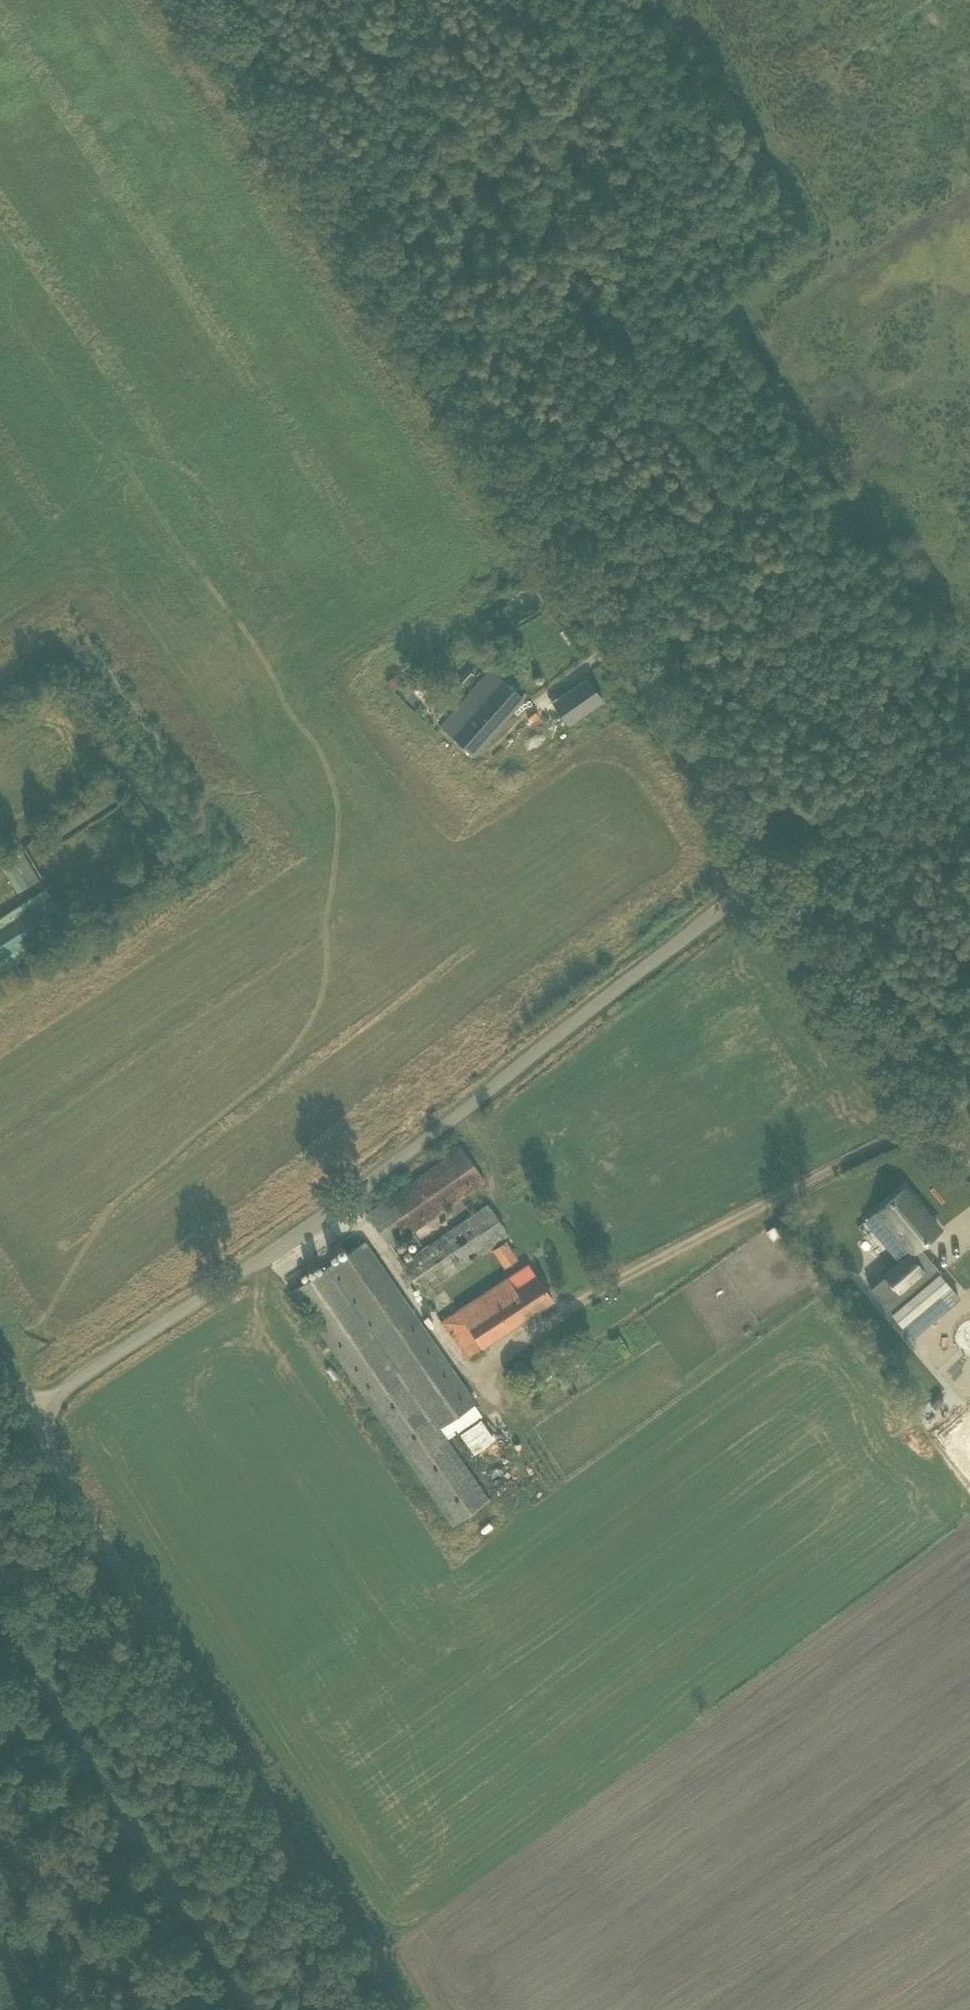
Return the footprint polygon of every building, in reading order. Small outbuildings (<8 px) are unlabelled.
[(523,698),(492,669),(441,726),(472,754),(523,698)] [(397,674),(387,682),(394,690),(403,682),(397,674)] [(587,678),(566,692),(582,716),(603,701),(587,678)] [(1,861),(18,892),(42,879),(24,848),(1,861)] [(70,925),(65,917),(47,889),(0,919),(0,970),(70,925)] [(367,1214),(390,1247),(485,1180),(462,1147),(367,1214)] [(913,1252),(939,1230),(905,1189),(878,1211),(913,1252)] [(508,1235),(488,1204),(402,1263),(422,1294),(447,1276),(508,1235)] [(516,1255),(507,1241),(493,1250),(502,1264),(516,1255)] [(329,1266),(440,1427),(475,1403),(365,1242),(329,1266)] [(886,1275),(871,1288),(912,1337),(960,1296),(918,1247),(913,1252),(910,1255),(910,1254),(885,1275),(886,1275)] [(490,1499),(440,1427),(329,1266),(293,1291),(454,1525),(490,1499)] [(466,1357),(553,1300),(537,1277),(515,1291),(507,1279),(442,1322),(466,1357)]
